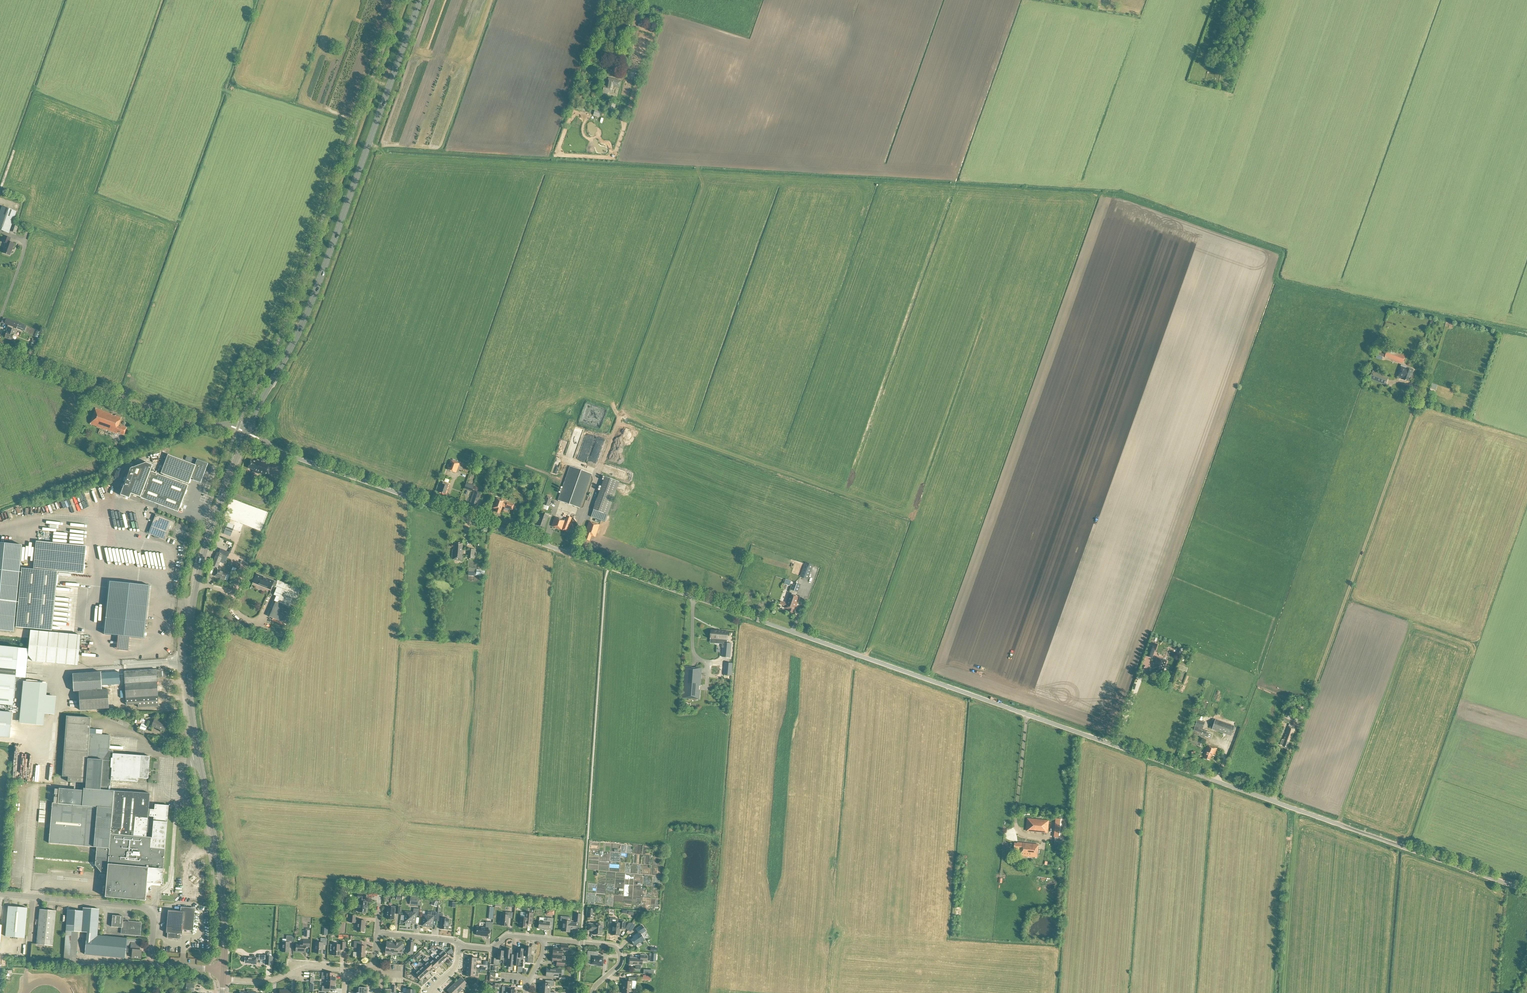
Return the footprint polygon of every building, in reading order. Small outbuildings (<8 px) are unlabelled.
[(619,88),(621,80),(609,77),(607,87),(605,86),(603,92),(608,93),(608,92),(612,93),(613,86),(619,88)] [(607,111),(615,112),(616,103),(609,102),(607,111)] [(17,212),(2,206),(0,213),(0,230),(9,233),(17,212)] [(17,234),(19,226),(13,224),(11,232),(17,234)] [(11,238),(4,236),(2,242),(6,243),(4,247),(5,248),(3,253),(10,255),(12,249),(13,249),(15,244),(10,242),(11,238)] [(6,319),(4,324),(8,325),(6,331),(7,332),(5,338),(13,341),(17,331),(16,331),(17,329),(22,331),(24,325),(6,319)] [(1402,364),(1405,356),(1388,349),(1385,358),(1402,364)] [(1413,371),(1407,369),(1408,367),(1402,365),(1397,377),(1402,378),(1401,379),(1409,382),(1413,371)] [(1388,376),(1376,372),(1373,371),(1370,379),(1386,385),(1389,377),(1388,377),(1388,376)] [(124,435),(126,428),(119,425),(122,418),(96,409),(90,424),(118,434),(118,433),(124,435)] [(125,456),(123,451),(113,453),(115,459),(125,456)] [(197,459),(195,465),(168,455),(160,474),(189,484),(191,478),(192,479),(192,480),(201,484),(208,464),(197,459)] [(256,460),(256,462),(251,460),(248,468),(253,470),(252,472),(268,477),(272,465),(256,460)] [(450,460),(449,465),(447,470),(456,473),(459,463),(450,460)] [(151,472),(153,465),(146,463),(130,469),(120,496),(129,499),(131,495),(178,512),(188,486),(151,472)] [(558,501),(579,508),(591,474),(570,467),(558,501)] [(607,515),(619,482),(604,477),(592,510),(607,515)] [(449,484),(443,482),(442,485),(441,485),(439,492),(445,495),(448,487),(449,484)] [(472,491),(474,486),(466,483),(464,489),(472,491)] [(474,491),(473,494),(470,503),(472,504),(471,505),(475,506),(477,501),(478,501),(481,493),(474,491)] [(75,504),(68,506),(70,513),(77,510),(77,506),(79,506),(79,509),(81,510),(81,509),(86,510),(86,508),(89,507),(85,494),(75,497),(77,502),(77,504),(75,504)] [(505,504),(503,503),(504,501),(496,498),(493,508),(496,509),(495,512),(499,514),(500,511),(501,511),(502,506),(504,507),(512,510),(514,504),(506,502),(505,504)] [(549,507),(551,500),(545,498),(543,505),(549,507)] [(8,511),(9,519),(16,517),(15,509),(8,511)] [(545,513),(544,515),(540,514),(537,521),(538,521),(536,525),(543,528),(548,514),(545,513)] [(155,515),(151,527),(148,534),(154,536),(154,537),(155,538),(157,539),(158,539),(160,538),(165,540),(169,529),(172,530),(174,522),(155,515)] [(564,519),(564,520),(554,517),(551,526),(561,530),(567,532),(571,518),(566,516),(565,519),(564,519)] [(582,539),(589,541),(591,536),(595,537),(599,525),(589,521),(582,539)] [(21,568),(16,627),(52,631),(58,572),(83,574),(86,546),(36,541),(33,570),(21,568)] [(14,632),(20,573),(22,546),(0,543),(0,631),(14,632)] [(452,560),(462,561),(463,551),(462,551),(462,543),(454,543),(454,550),(453,550),(452,560)] [(116,560),(114,546),(107,547),(106,544),(100,546),(102,559),(106,558),(106,562),(116,560)] [(152,563),(151,549),(137,549),(138,564),(152,563)] [(468,549),(467,559),(474,559),(474,557),(477,557),(477,552),(475,552),(475,550),(468,549)] [(217,553),(211,566),(218,568),(223,555),(217,553)] [(808,580),(812,569),(804,567),(801,577),(808,580)] [(230,576),(227,574),(222,572),(222,571),(217,569),(214,576),(220,579),(224,581),(224,580),(227,581),(230,576)] [(277,582),(274,581),(257,575),(254,583),(271,590),(272,586),(276,588),(273,595),(276,597),(274,602),(275,602),(269,617),(289,625),(300,599),(297,598),(300,590),(277,581),(277,582)] [(110,582),(104,634),(118,636),(130,637),(144,638),(150,586),(110,582)] [(791,590),(798,592),(800,584),(793,582),(791,590)] [(800,598),(791,595),(789,594),(786,603),(781,602),(780,604),(785,606),(784,607),(789,610),(789,611),(793,613),(795,608),(796,608),(800,598)] [(727,636),(728,632),(712,630),(711,632),(710,641),(717,642),(717,643),(723,644),(722,657),(730,658),(731,643),(726,643),(727,640),(725,640),(725,636),(727,636)] [(78,666),(81,635),(30,631),(29,649),(28,656),(28,658),(32,661),(78,666)] [(29,649),(19,648),(0,646),(0,705),(13,706),(17,679),(27,680),(28,656),(29,649)] [(1152,658),(1155,650),(1149,648),(1146,656),(1152,658)] [(1167,661),(1157,657),(1154,664),(1155,665),(1153,669),(1156,670),(1155,673),(1160,675),(1161,671),(1163,672),(1167,661)] [(697,668),(686,666),(683,698),(699,699),(700,690),(698,690),(698,686),(700,686),(701,676),(696,676),(697,668)] [(725,667),(724,674),(732,675),(732,668),(725,667)] [(101,673),(72,674),(73,692),(102,690),(102,685),(120,684),(119,672),(101,673)] [(23,682),(19,723),(44,726),(45,714),(55,715),(56,697),(46,696),(48,684),(23,682)] [(108,690),(80,691),(79,692),(80,710),(109,709),(108,690)] [(158,706),(158,696),(151,697),(126,698),(126,705),(138,704),(138,707),(158,706)] [(12,713),(0,711),(0,737),(10,738),(12,713)] [(91,718),(66,716),(62,777),(68,777),(68,782),(82,783),(82,788),(82,790),(53,788),(49,843),(97,847),(95,866),(101,872),(107,873),(105,897),(145,901),(147,883),(162,884),(169,805),(155,804),(154,810),(149,809),(150,794),(110,791),(110,790),(111,780),(138,782),(138,778),(148,779),(150,756),(113,754),(113,751),(109,751),(110,736),(89,734),(90,729),(91,718)] [(144,735),(147,728),(148,726),(147,726),(148,722),(141,719),(140,723),(137,722),(136,726),(140,727),(138,732),(144,735)] [(164,731),(166,728),(167,724),(155,719),(152,726),(164,731)] [(1231,736),(1233,730),(1234,731),(1235,727),(1234,727),(1234,726),(1215,720),(1213,719),(1210,728),(1212,729),(1212,730),(1231,736)] [(1197,720),(1195,725),(1191,723),(1187,732),(1204,738),(1205,737),(1210,738),(1211,734),(1206,732),(1207,731),(1202,729),(1205,722),(1197,720)] [(1287,748),(1290,740),(1291,740),(1295,729),(1288,726),(1284,739),(1283,739),(1283,740),(1282,740),(1280,745),(1283,746),(1287,748)] [(1186,742),(1202,747),(1203,744),(1187,738),(1186,742)] [(1214,756),(1217,749),(1207,745),(1204,754),(1205,754),(1203,758),(1209,760),(1211,755),(1214,756)] [(38,779),(46,779),(47,765),(44,765),(44,772),(39,772),(38,779)] [(1054,838),(1055,838),(1054,845),(1065,845),(1066,820),(1055,819),(1054,838)] [(1039,820),(1038,832),(1048,833),(1049,821),(1039,820)] [(1038,845),(1017,842),(1017,843),(1014,843),(1014,850),(1019,850),(1019,856),(1037,858),(1038,845)] [(358,892),(358,894),(357,898),(359,899),(359,902),(358,912),(366,913),(367,902),(363,902),(363,899),(365,899),(366,895),(365,895),(365,893),(358,892)] [(417,904),(420,905),(421,898),(419,898),(419,897),(413,896),(413,897),(411,897),(411,901),(417,901),(417,904)] [(25,938),(27,908),(8,906),(6,936),(25,938)] [(387,909),(386,919),(394,920),(394,913),(395,914),(399,914),(400,907),(391,906),(391,909),(387,909)] [(168,933),(167,938),(180,939),(181,934),(182,934),(182,929),(192,930),(193,915),(195,914),(195,908),(181,907),(181,912),(168,910),(166,933),(168,933)] [(83,908),(81,932),(88,933),(86,955),(125,959),(126,953),(127,938),(97,936),(99,909),(83,908)] [(415,916),(418,916),(419,909),(414,909),(413,913),(405,912),(404,922),(414,923),(415,916)] [(56,911),(40,910),(37,944),(53,946),(56,911)] [(431,912),(431,916),(423,916),(422,926),(432,927),(433,919),(436,919),(437,912),(431,912)] [(506,912),(505,915),(501,914),(500,925),(508,926),(509,918),(512,919),(513,913),(506,912)] [(438,913),(437,921),(440,921),(440,929),(448,930),(448,924),(449,924),(449,919),(442,919),(443,914),(438,913)] [(532,924),(534,914),(525,913),(525,918),(520,917),(519,927),(526,928),(527,924),(531,925),(531,924),(532,924)] [(113,915),(112,927),(122,928),(121,934),(140,936),(141,923),(123,921),(123,916),(113,915)] [(361,932),(364,932),(365,921),(357,920),(357,921),(355,920),(355,916),(350,916),(349,923),(355,923),(357,923),(356,931),(360,932),(361,932)] [(544,921),(539,921),(538,929),(544,929),(544,930),(549,930),(552,930),(553,926),(553,919),(544,918),(544,921)] [(617,923),(618,919),(611,918),(610,922),(613,923),(612,935),(619,936),(620,929),(624,930),(625,921),(619,921),(619,923),(617,923)] [(563,921),(562,932),(569,932),(570,929),(579,930),(580,922),(576,922),(576,923),(570,923),(570,922),(563,921)] [(488,929),(492,930),(493,923),(486,922),(485,928),(477,927),(476,935),(483,936),(487,937),(488,929)] [(601,935),(602,925),(588,924),(587,931),(593,931),(593,935),(601,935)] [(632,942),(634,946),(640,942),(641,943),(644,941),(640,935),(645,931),(641,925),(635,929),(638,933),(633,936),(634,937),(630,940),(632,942)] [(290,941),(293,942),(293,936),(287,936),(286,942),(282,942),(282,952),(289,952),(290,942),(289,942),(290,941)] [(141,940),(128,938),(126,953),(129,953),(130,943),(131,943),(140,944),(141,940)] [(323,945),(327,946),(327,939),(321,938),(320,943),(315,942),(314,953),(323,954),(323,945)] [(306,947),(309,947),(310,940),(303,940),(303,945),(296,944),(296,952),(306,952),(306,947)] [(358,948),(357,953),(353,952),(353,957),(365,958),(366,946),(361,946),(361,942),(354,941),(354,948),(358,948)] [(333,945),(330,945),(330,951),(333,951),(332,956),(340,956),(340,950),(345,950),(346,943),(340,942),(340,945),(333,945)] [(385,947),(385,948),(386,948),(385,954),(402,955),(403,943),(386,942),(386,947),(385,947)] [(140,944),(131,943),(131,949),(133,949),(132,958),(141,959),(141,952),(142,950),(140,950),(140,944)] [(561,949),(553,948),(552,954),(561,955),(562,951),(567,952),(568,946),(561,945),(561,949)] [(524,953),(523,953),(523,956),(528,957),(527,963),(533,963),(533,956),(531,956),(531,948),(525,947),(525,949),(524,953)] [(505,955),(504,955),(503,958),(508,959),(507,967),(511,967),(510,970),(512,970),(513,967),(513,965),(514,953),(513,955),(511,955),(512,950),(505,949),(505,951),(505,955)] [(514,953),(513,965),(513,967),(513,968),(513,966),(519,966),(520,958),(523,958),(523,956),(523,953),(524,953),(525,949),(517,949),(517,953),(514,953)] [(435,951),(444,962),(449,957),(442,950),(440,953),(436,950),(435,951)] [(444,962),(435,951),(433,953),(436,956),(433,959),(440,966),(444,962)] [(497,959),(494,958),(493,965),(498,965),(499,960),(503,960),(503,958),(504,955),(505,955),(505,951),(498,951),(497,959)] [(596,952),(588,951),(587,959),(591,960),(590,964),(597,965),(597,966),(603,966),(603,960),(603,957),(596,956),(596,952)] [(564,966),(565,957),(552,955),(552,962),(556,962),(556,966),(564,966)] [(630,958),(629,965),(635,965),(635,968),(636,969),(639,970),(640,969),(640,966),(642,966),(642,962),(646,962),(647,955),(640,955),(640,958),(630,958)] [(426,960),(425,958),(423,960),(426,963),(423,966),(430,972),(434,968),(426,960)] [(428,958),(426,960),(434,968),(435,970),(440,966),(433,959),(431,961),(428,958)] [(425,977),(416,966),(414,965),(413,964),(411,965),(414,968),(417,971),(414,974),(421,981),(425,977)] [(430,972),(423,966),(420,968),(417,965),(416,966),(425,977),(430,972)] [(561,970),(546,969),(546,976),(559,977),(561,977),(561,970)] [(325,983),(335,983),(336,978),(333,977),(334,973),(322,973),(321,979),(325,980),(325,983)] [(470,987),(461,977),(456,982),(463,989),(466,986),(468,989),(470,987)] [(540,983),(539,988),(549,989),(550,986),(554,986),(554,981),(545,980),(545,983),(540,983)] [(622,990),(622,992),(633,992),(634,992),(634,990),(633,989),(631,989),(632,982),(622,981),(622,987),(623,987),(623,989),(622,990)] [(456,982),(451,986),(458,992),(461,992),(460,992),(463,989),(456,982)] [(325,986),(322,986),(322,992),(328,992),(329,989),(335,989),(335,983),(325,983),(325,986)] [(189,992),(194,992),(194,984),(186,984),(186,988),(189,988),(189,992)]
